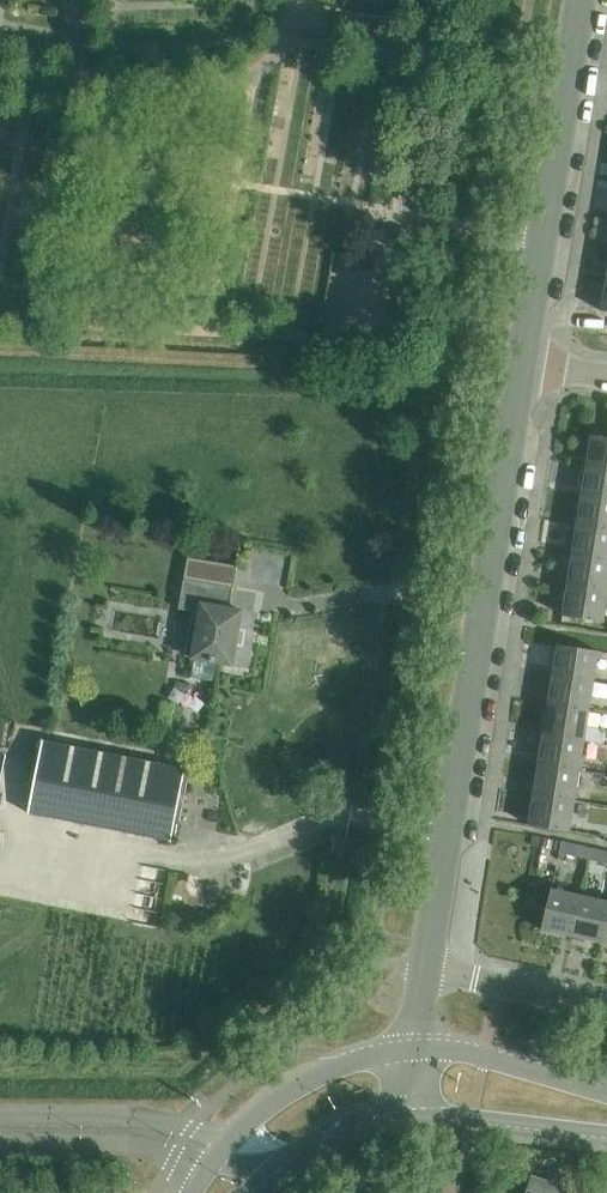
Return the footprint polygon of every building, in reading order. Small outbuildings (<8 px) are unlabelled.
[(586,467),(606,470),(606,439),(591,436),(586,467)] [(581,497),(606,501),(606,470),(586,467),(581,497)] [(576,526),(606,531),(606,501),(581,497),(576,526)] [(571,556),(606,562),(606,531),(576,526),(571,556)] [(567,586),(606,592),(606,562),(571,556),(567,586)] [(184,579),(179,609),(193,612),(188,644),(195,645),(192,658),(233,665),(242,611),(230,609),(234,587),(238,566),(188,557),(184,579)] [(562,617),(604,624),(606,607),(606,605),(606,592),(567,586),(564,605),(562,617)] [(556,646),(551,677),(594,683),(598,652),(556,646)] [(551,677),(547,706),(589,712),(594,683),(551,677)] [(547,706),(542,735),(585,742),(604,745),(606,730),(587,727),(589,712),(547,706)] [(542,735),(538,765),(580,771),(585,742),(542,735)] [(172,841),(186,768),(43,740),(29,813),(172,841)] [(538,765),(533,794),(575,801),(580,771),(538,765)] [(575,801),(533,794),(528,825),(571,831),(575,801)] [(560,853),(588,859),(591,848),(563,842),(560,853)] [(606,863),(606,851),(591,848),(588,859),(606,863)] [(541,930),(571,937),(580,895),(550,889),(541,930)] [(600,943),(606,912),(606,901),(580,895),(571,937),(600,943)] [(563,1190),(531,1179),(527,1192),(562,1192),(563,1190)]
